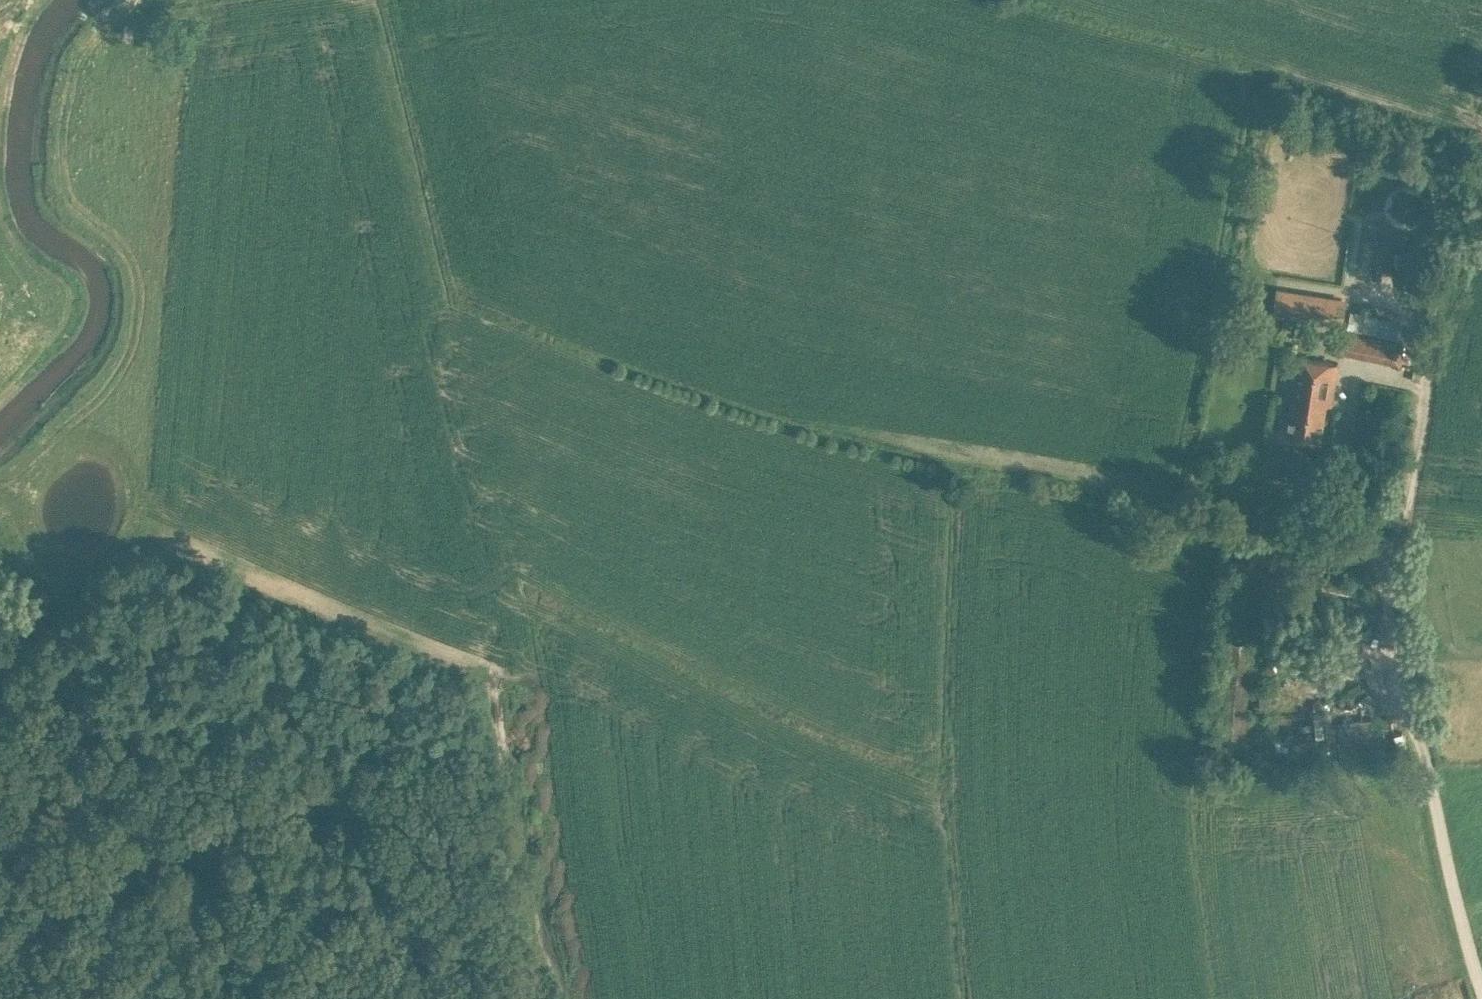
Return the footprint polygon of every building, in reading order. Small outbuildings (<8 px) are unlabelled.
[(1371,219),(1360,266),(1386,272),(1397,226),(1371,219)] [(1274,290),(1270,314),(1341,326),(1345,302),(1274,290)] [(1351,310),(1379,317),(1383,299),(1355,292),(1351,310)] [(1406,341),(1342,328),(1338,350),(1401,363),(1406,341)] [(1338,362),(1287,353),(1281,400),(1289,400),(1285,434),(1320,440),(1326,402),(1331,403),(1338,362)] [(1297,686),(1296,666),(1286,667),(1287,687),(1297,686)] [(1313,693),(1320,708),(1332,702),(1325,687),(1313,693)]
